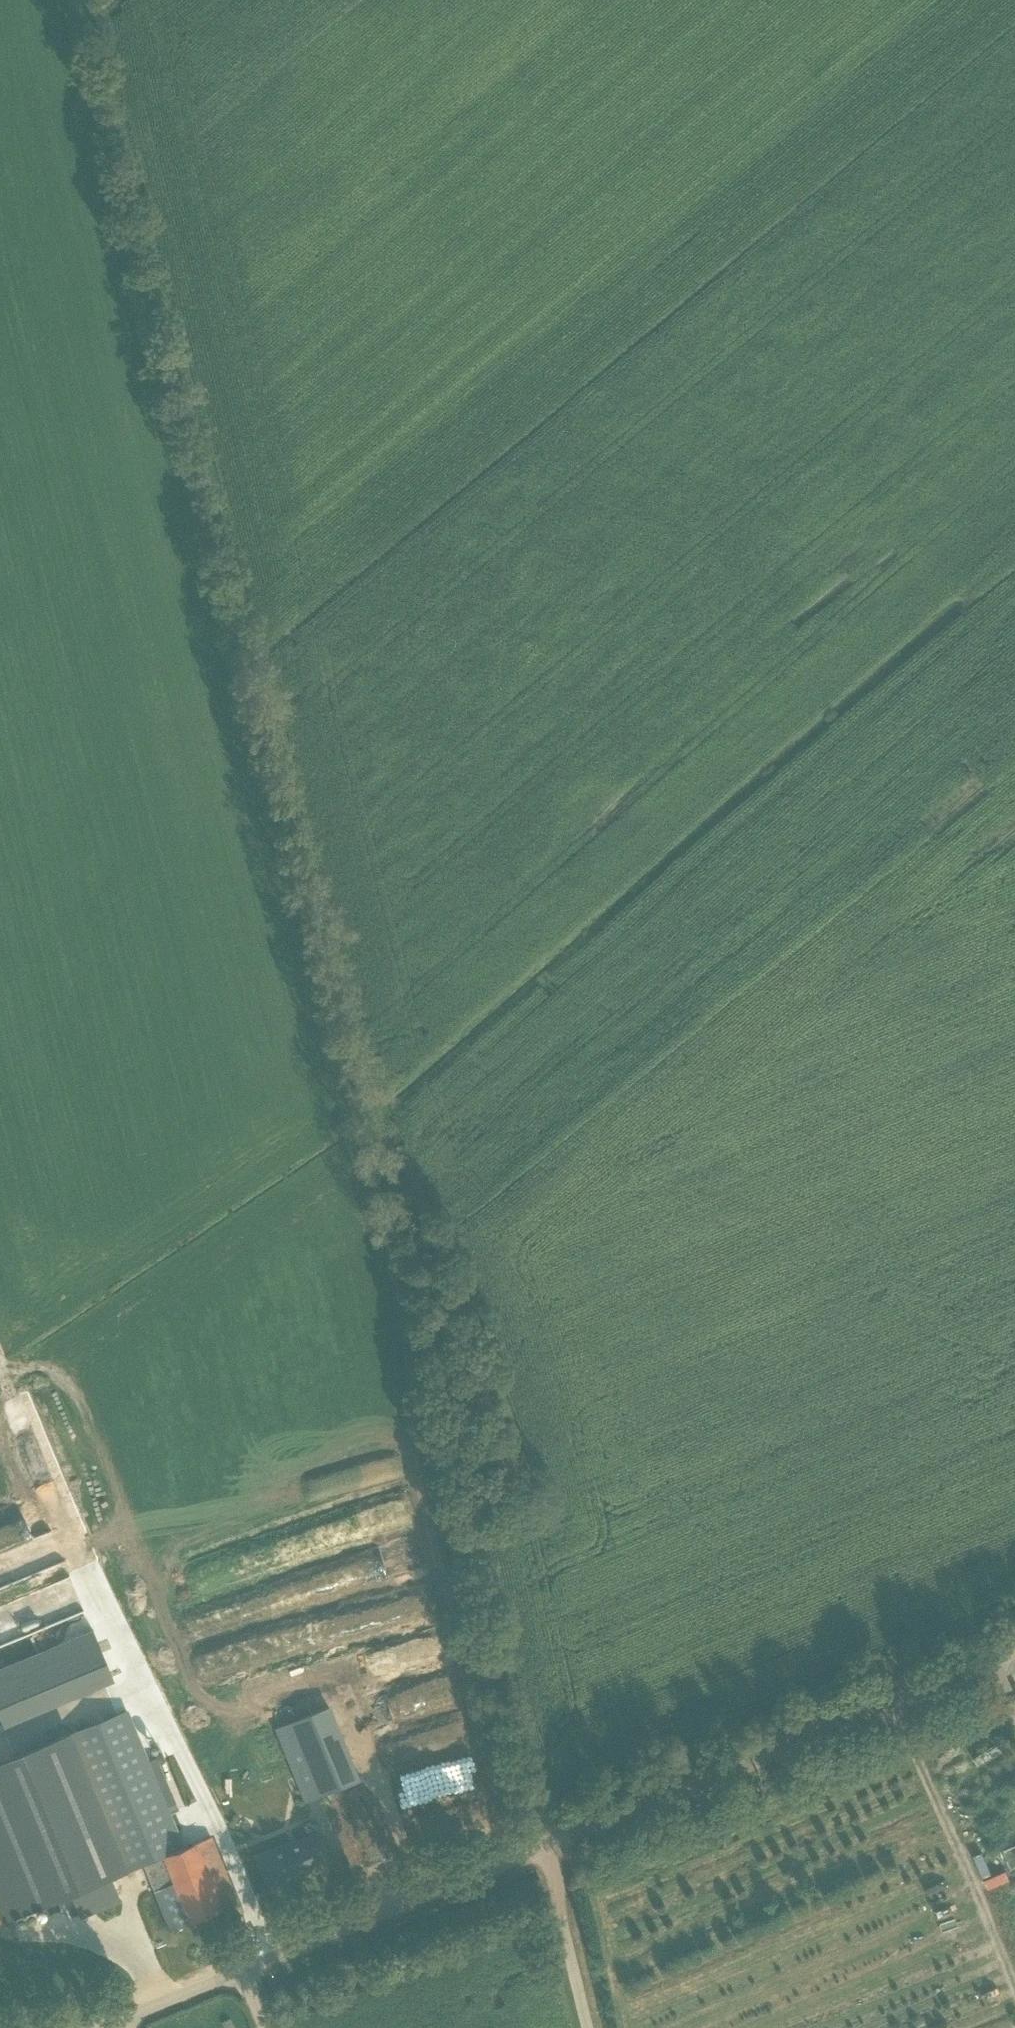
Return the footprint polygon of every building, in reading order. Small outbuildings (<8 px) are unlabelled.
[(125,1688),(105,1632),(0,1670),(0,1700),(11,1729),(125,1688)] [(310,1803),(365,1787),(342,1710),(287,1726),(310,1803)] [(136,1712),(76,1735),(130,1874),(191,1851),(136,1712)] [(986,1758),(1005,1746),(1000,1737),(980,1749),(986,1758)] [(986,1768),(1012,1757),(1008,1748),(983,1760),(986,1768)] [(173,1792),(175,1809),(200,1806),(198,1789),(173,1792)] [(94,1806),(60,1813),(63,1828),(97,1820),(94,1806)] [(318,1834),(249,1860),(258,1895),(330,1869),(318,1834)] [(173,1856),(195,1926),(245,1910),(223,1840),(173,1856)] [(171,1861),(152,1867),(158,1888),(178,1882),(171,1861)]
